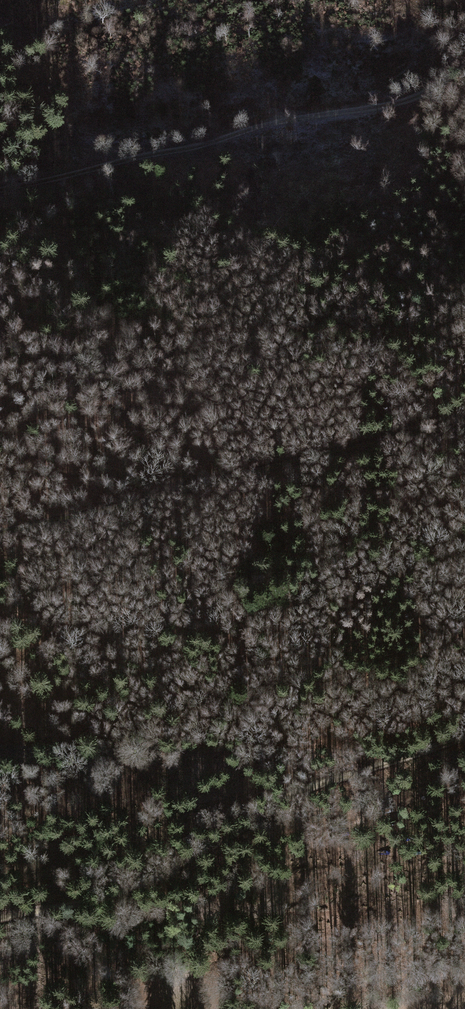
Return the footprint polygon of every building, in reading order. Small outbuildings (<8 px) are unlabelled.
[(110,155),(97,158),(98,164),(111,161),(110,155)]
